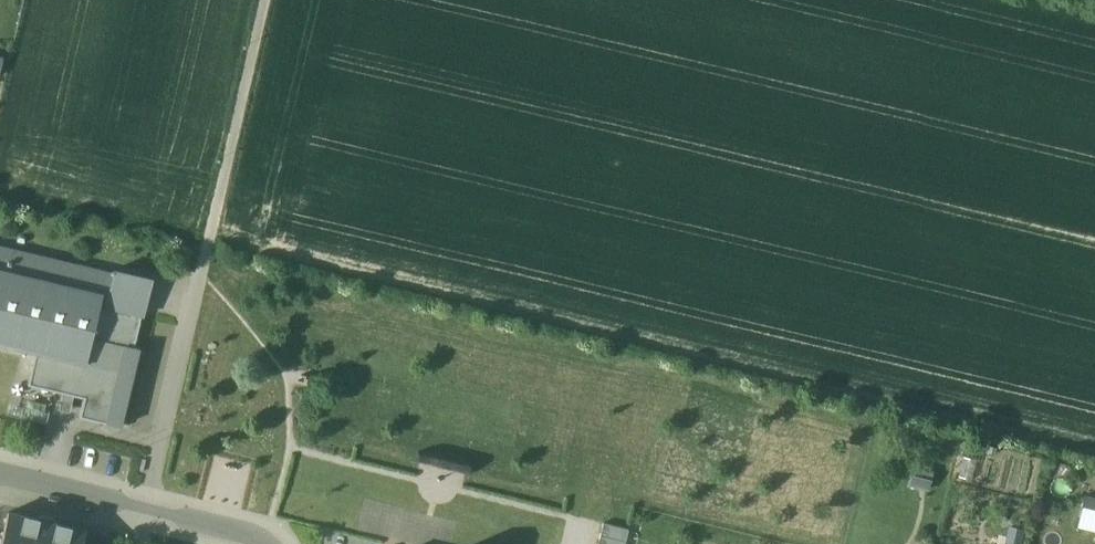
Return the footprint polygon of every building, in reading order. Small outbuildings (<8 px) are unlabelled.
[(0,248),(0,345),(23,351),(34,353),(84,365),(90,339),(132,349),(134,343),(139,324),(138,324),(140,317),(103,308),(111,275),(0,248)] [(152,279),(114,270),(111,275),(103,308),(140,317),(144,316),(152,279)] [(132,349),(90,339),(84,365),(34,353),(28,385),(63,393),(61,404),(71,406),(74,396),(84,398),(79,418),(106,424),(106,423),(121,427),(140,350),(132,349)] [(1094,530),(1094,496),(1082,493),(1074,525),(1094,530)] [(10,511),(1,543),(83,543),(86,532),(10,511)] [(599,543),(625,543),(628,530),(604,524),(599,543)]
